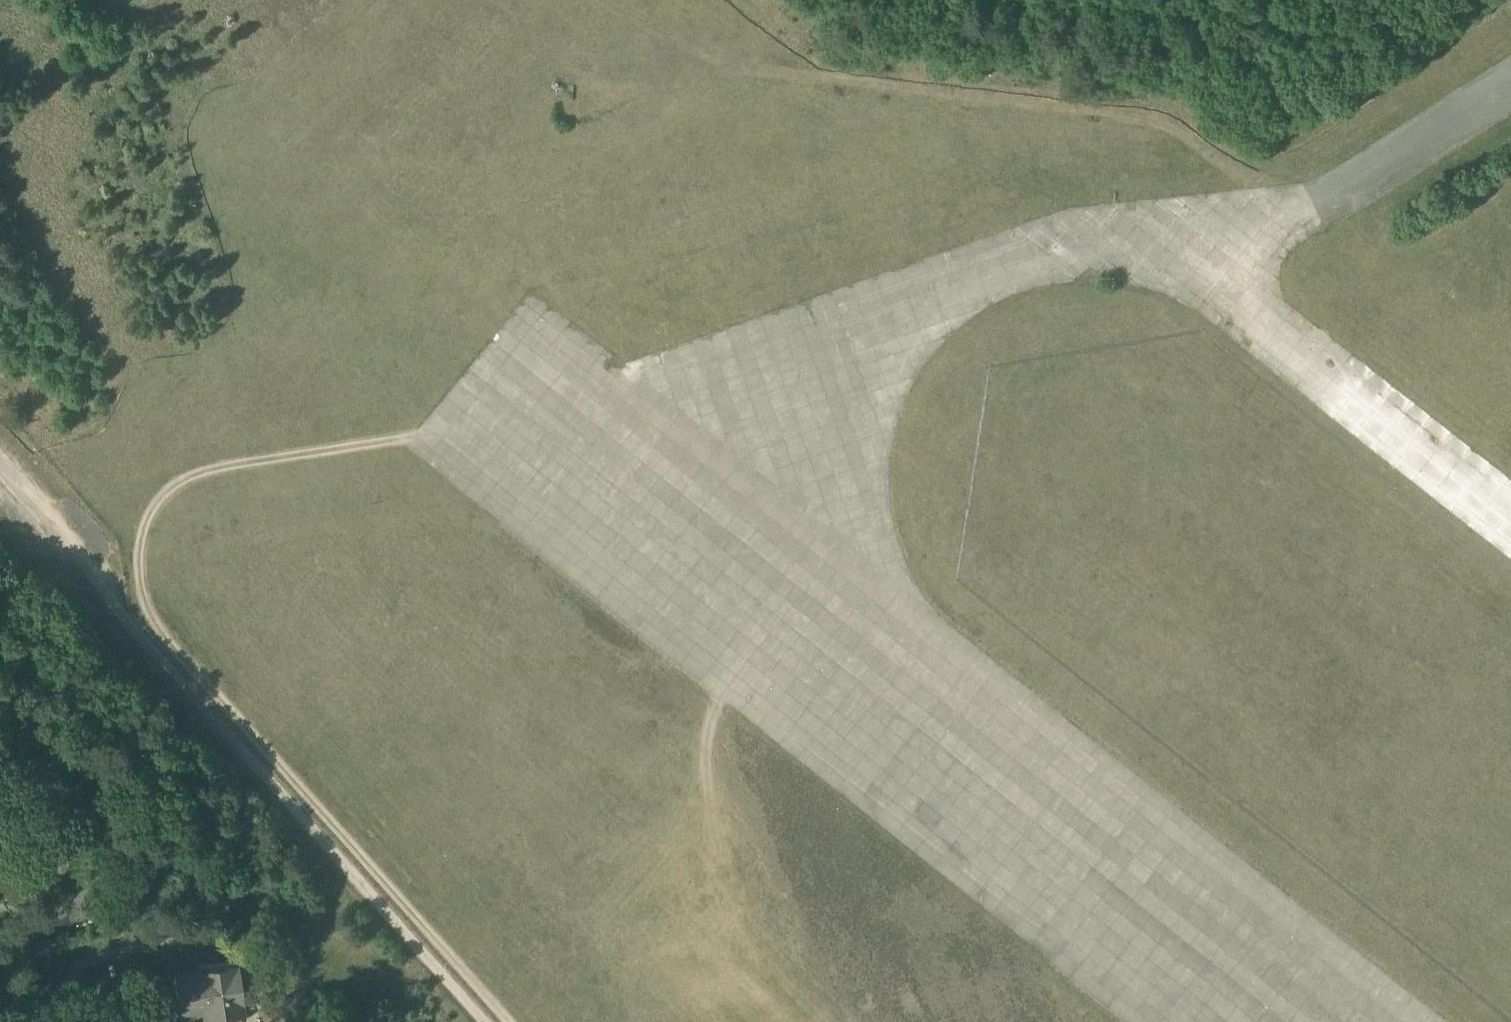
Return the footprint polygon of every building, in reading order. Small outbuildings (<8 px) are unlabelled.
[(201,971),(178,973),(184,1011),(203,1009),(205,1020),(243,1015),(236,962),(200,966),(201,971)]
